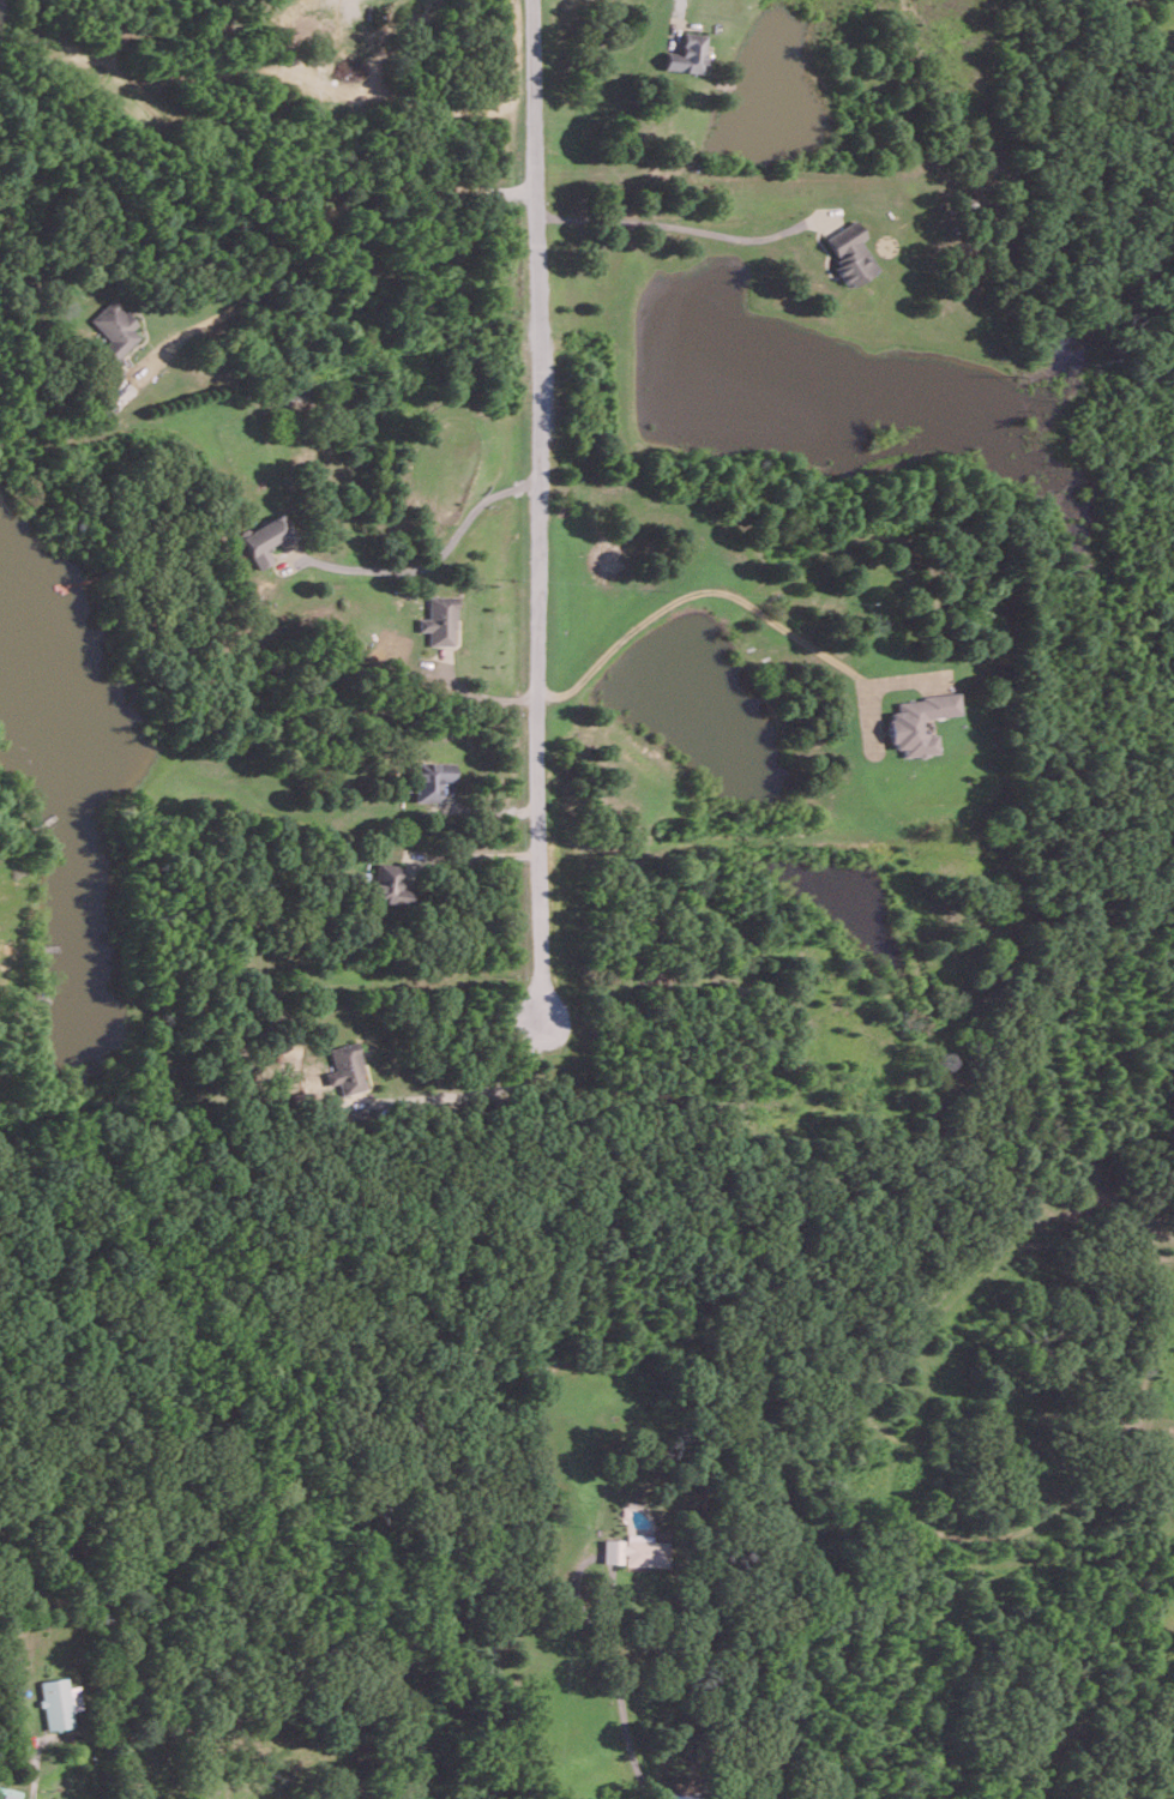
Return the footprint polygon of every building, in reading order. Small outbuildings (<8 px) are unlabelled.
[(661,68),(700,73),(705,34),(681,31),(678,52),(664,50),(661,68)] [(823,238),(838,263),(833,267),(846,288),(878,269),(860,239),(865,236),(855,219),(823,238)] [(85,321),(119,357),(140,337),(132,328),(136,324),(111,297),(85,321)] [(239,536),(258,569),(274,560),(266,547),(278,540),(281,545),(297,536),(283,511),(239,536)] [(456,644),(455,596),(428,596),(428,618),(418,618),(418,630),(428,630),(428,645),(456,644)] [(960,714),(958,693),(896,700),(897,711),(887,712),(891,749),(901,748),(902,757),(939,753),(937,732),(921,734),(919,719),(960,714)] [(414,800),(440,801),(440,779),(455,779),(455,761),(415,761),(414,800)] [(398,886),(402,865),(375,861),(369,900),(411,906),(413,889),(398,886)] [(340,1096),(368,1088),(354,1041),(328,1048),(334,1071),(327,1073),(331,1086),(336,1084),(340,1096)] [(602,1539),(601,1562),(622,1563),(622,1564),(669,1566),(669,1541),(652,1540),(652,1535),(624,1534),(624,1539),(602,1539)] [(39,1680),(45,1729),(73,1726),(71,1710),(82,1709),(79,1685),(67,1687),(66,1677),(39,1680)]
